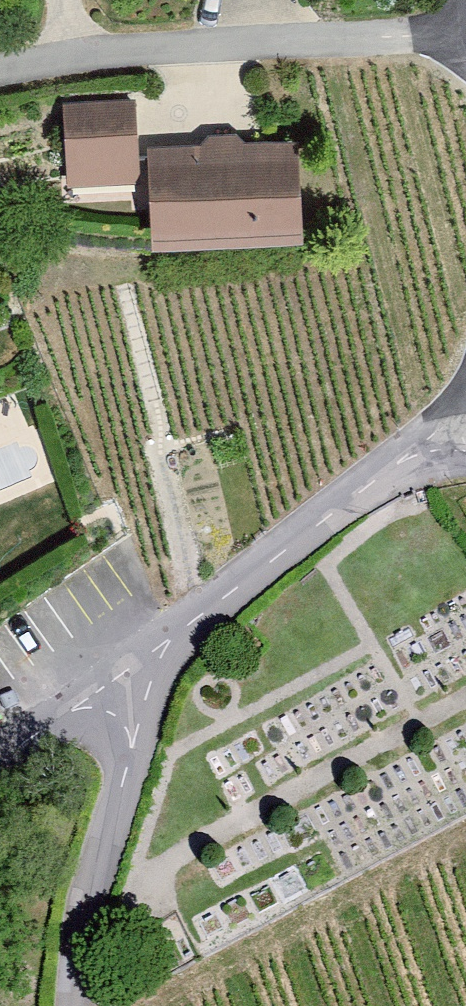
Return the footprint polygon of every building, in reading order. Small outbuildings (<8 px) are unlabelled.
[(280,159),(136,161),(137,255),(280,253),(280,159)]
